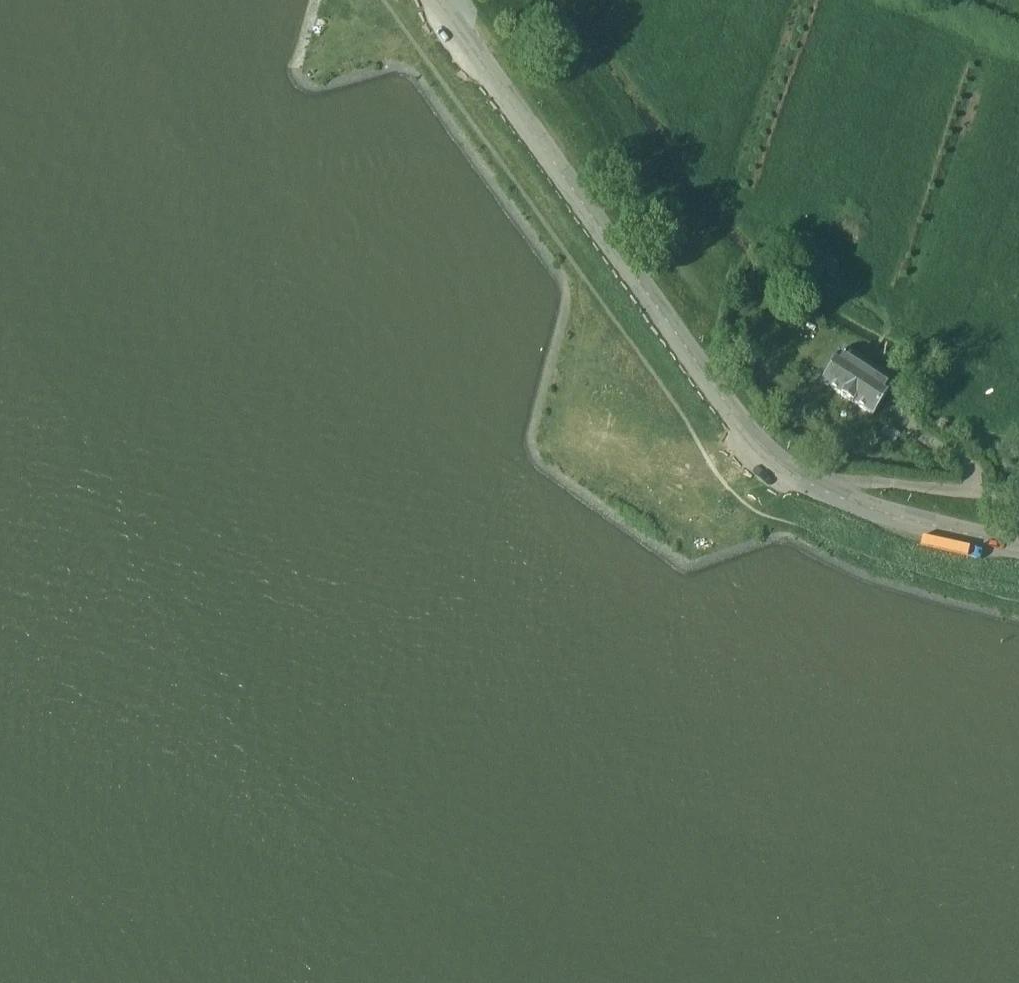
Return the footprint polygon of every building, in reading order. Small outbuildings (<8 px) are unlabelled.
[(889,389),(859,370),(838,356),(821,383),(872,416),(889,389)]
